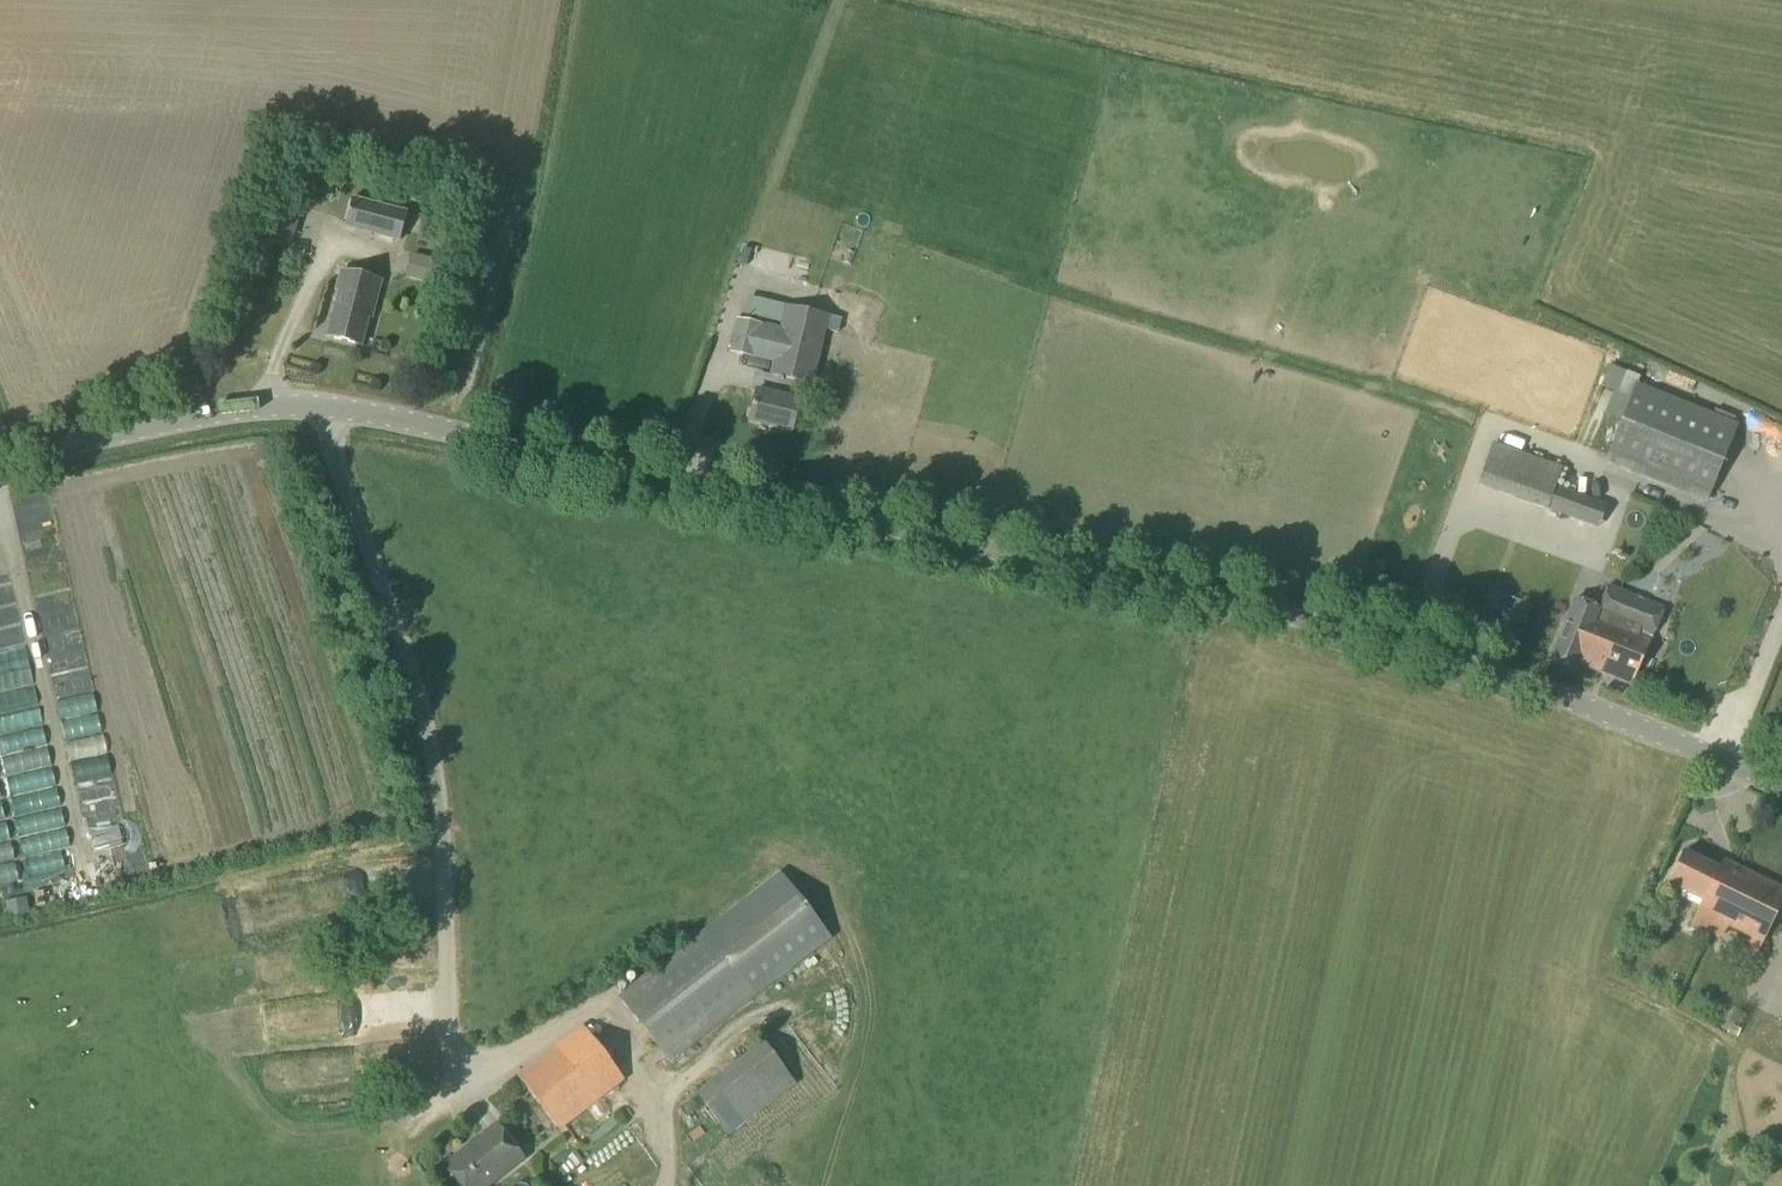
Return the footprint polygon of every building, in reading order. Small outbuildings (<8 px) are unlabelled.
[(399,243),(407,212),(353,198),(344,228),(399,243)] [(435,286),(441,261),(411,254),(405,278),(435,286)] [(374,310),(381,281),(341,271),(336,291),(338,292),(327,338),(361,346),(370,309),(374,310)] [(795,382),(814,386),(830,317),(786,306),(780,329),(737,319),(729,354),(772,364),(770,376),(778,378),(774,395),(755,391),(747,426),(792,436),(800,401),(791,399),(795,382)] [(1707,504),(1738,425),(1636,384),(1605,463),(1707,504)] [(1562,468),(1493,444),(1478,487),(1583,526),(1592,500),(1556,487),(1562,468)] [(1664,611),(1609,589),(1600,611),(1574,601),(1551,661),(1576,671),(1579,665),(1631,688),(1651,644),(1664,611)] [(1491,606),(1481,629),(1518,644),(1527,620),(1491,606)] [(1684,853),(1668,886),(1703,903),(1690,927),(1711,937),(1718,923),(1762,946),(1781,905),(1781,888),(1724,859),(1719,870),(1684,853)] [(669,1064),(756,997),(831,940),(780,872),(704,932),(618,998),(669,1064)] [(559,1132),(625,1081),(583,1027),(517,1077),(559,1132)] [(730,1138),(796,1085),(763,1043),(696,1094),(730,1138)] [(522,1162),(496,1128),(445,1167),(459,1185),(490,1185),(522,1162)]
